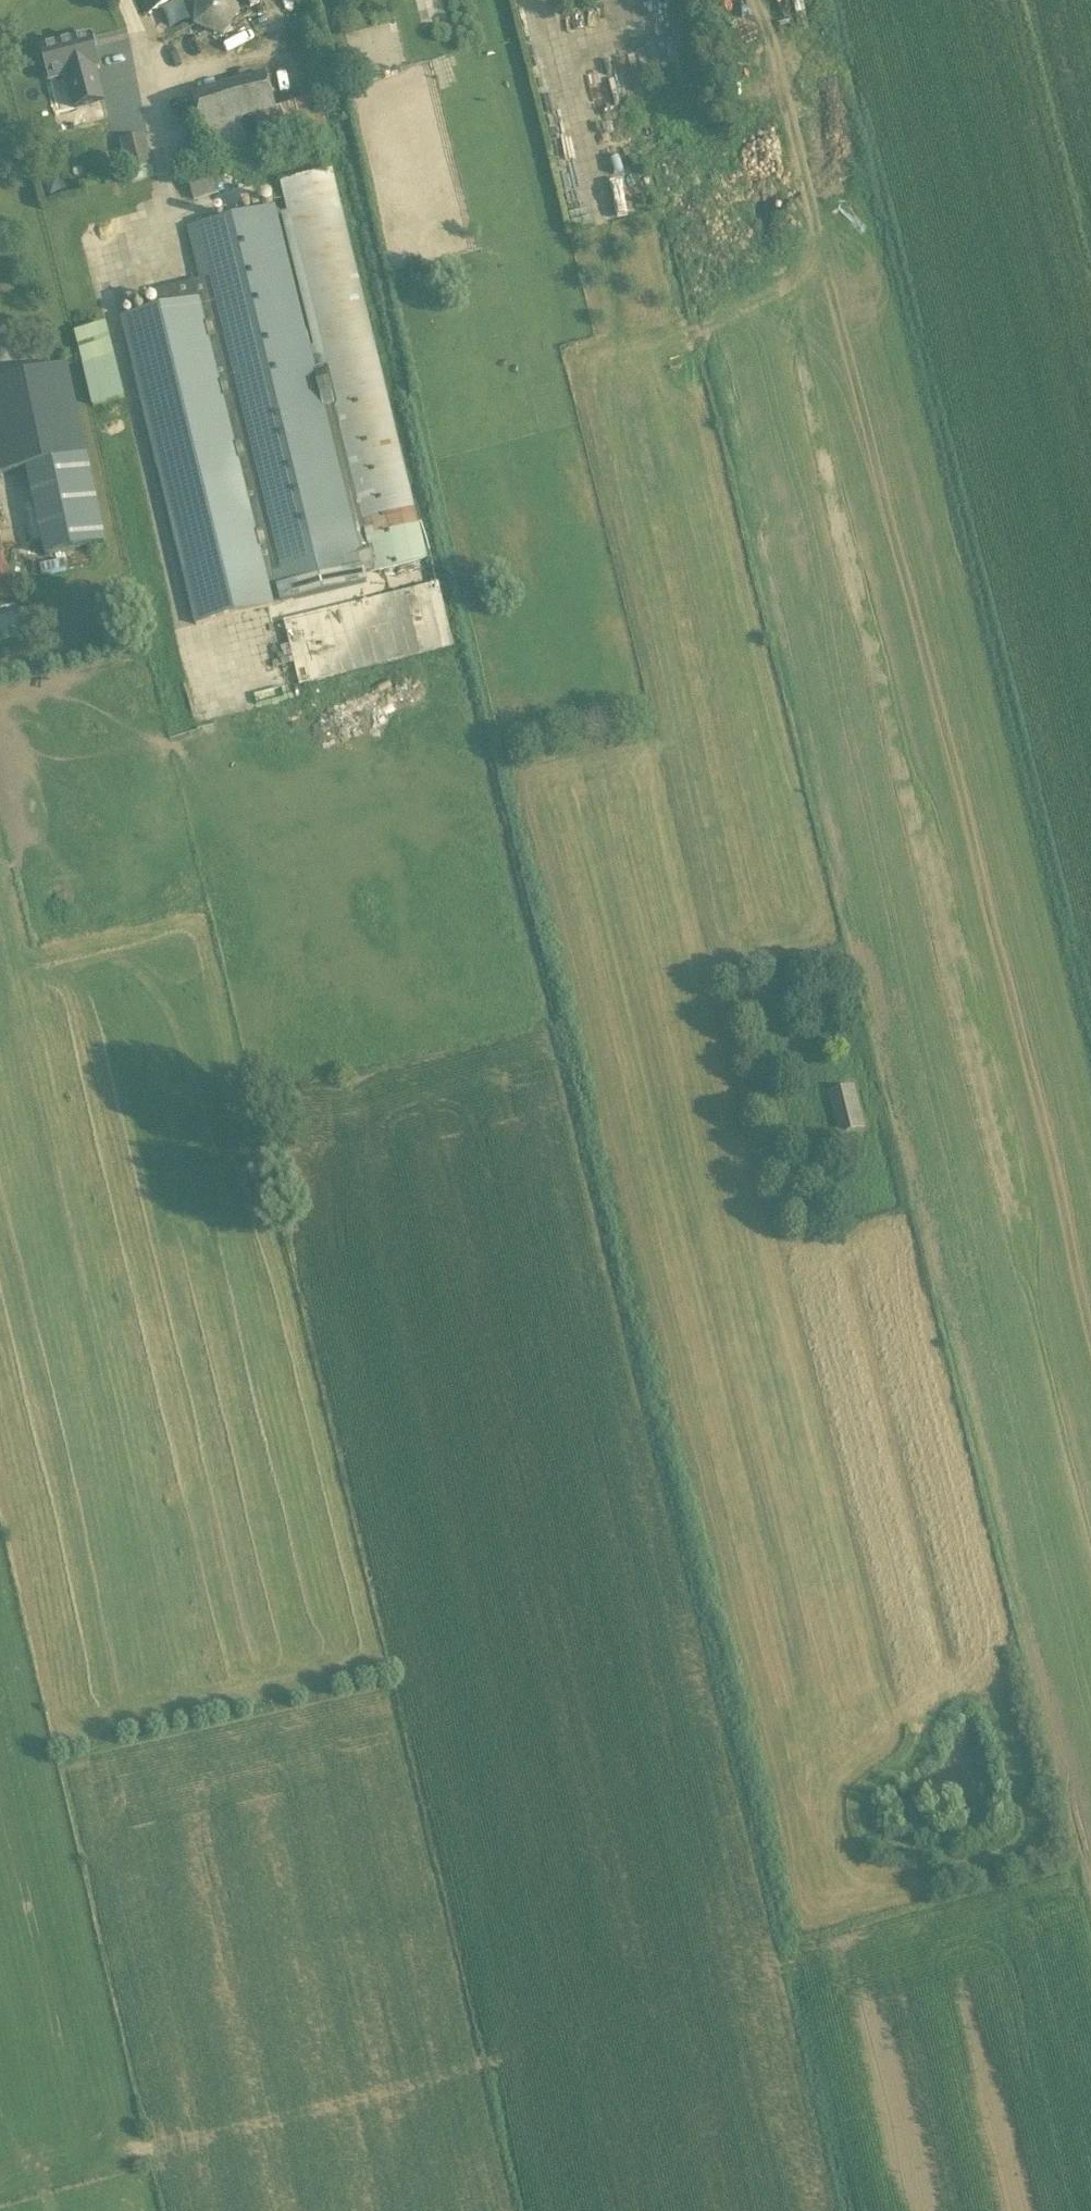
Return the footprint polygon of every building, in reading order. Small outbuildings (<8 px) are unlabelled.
[(151,13),(175,0),(144,0),(151,13)] [(237,14),(229,0),(200,0),(197,25),(221,34),(237,14)] [(564,10),(585,8),(584,0),(563,0),(564,10)] [(83,53),(53,62),(63,96),(79,91),(88,121),(117,113),(107,82),(112,81),(101,48),(83,53)] [(339,50),(343,66),(352,64),(349,48),(339,50)] [(266,76),(196,96),(214,166),(328,134),(319,99),(277,112),(266,76)] [(145,137),(123,143),(131,172),(153,166),(145,137)] [(194,201),(220,194),(213,167),(187,174),(194,201)] [(333,171),(280,184),(363,522),(376,571),(428,558),(416,509),(333,171)] [(160,309),(122,318),(196,625),(282,604),(367,584),(360,557),(318,382),(275,208),(190,229),(202,280),(156,292),(160,309)] [(87,456),(68,368),(0,382),(0,471),(1,474),(27,469),(87,456)] [(87,456),(27,469),(46,557),(105,545),(87,456)] [(14,598),(0,536),(0,601),(14,598)] [(452,647),(437,584),(284,622),(300,685),(452,647)] [(30,639),(22,604),(0,609),(0,646),(30,639)] [(838,1135),(865,1128),(854,1086),(828,1093),(838,1135)]
